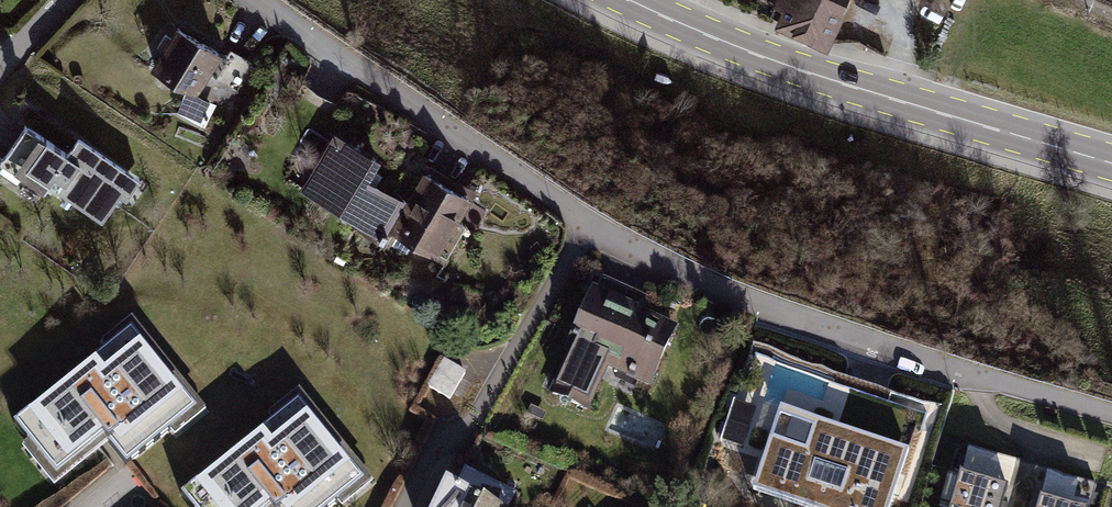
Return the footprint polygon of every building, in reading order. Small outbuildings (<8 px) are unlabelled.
[(773,11),(783,15),(778,25),(824,46),(827,41),(845,0),(778,0),(773,11)] [(249,62),(177,21),(152,64),(223,106),(249,62)] [(22,123),(0,157),(0,162),(95,223),(128,171),(73,135),(63,150),(22,123)] [(367,230),(391,189),(366,175),(378,155),(330,128),(295,189),(367,230)] [(367,230),(381,237),(388,225),(448,261),(461,240),(447,232),(472,192),(462,186),(426,165),(405,198),(391,189),(367,230)] [(643,298),(587,272),(578,293),(582,295),(559,347),(563,348),(544,391),(582,409),(604,365),(644,383),(671,324),(638,308),(643,298)] [(138,328),(15,425),(61,483),(103,450),(111,443),(127,464),(200,407),(138,328)] [(462,372),(439,360),(424,388),(428,391),(447,400),(462,372)] [(179,495),(188,506),(325,506),(364,476),(302,398),(179,495)] [(780,410),(752,492),(797,506),(888,506),(907,453),(780,410)] [(967,442),(944,506),(1006,506),(1018,473),(978,459),(983,448),(967,442)] [(1018,473),(1006,506),(1067,506),(1077,479),(1055,472),(1052,484),(1018,473)] [(454,485),(443,506),(498,506),(454,485)]
